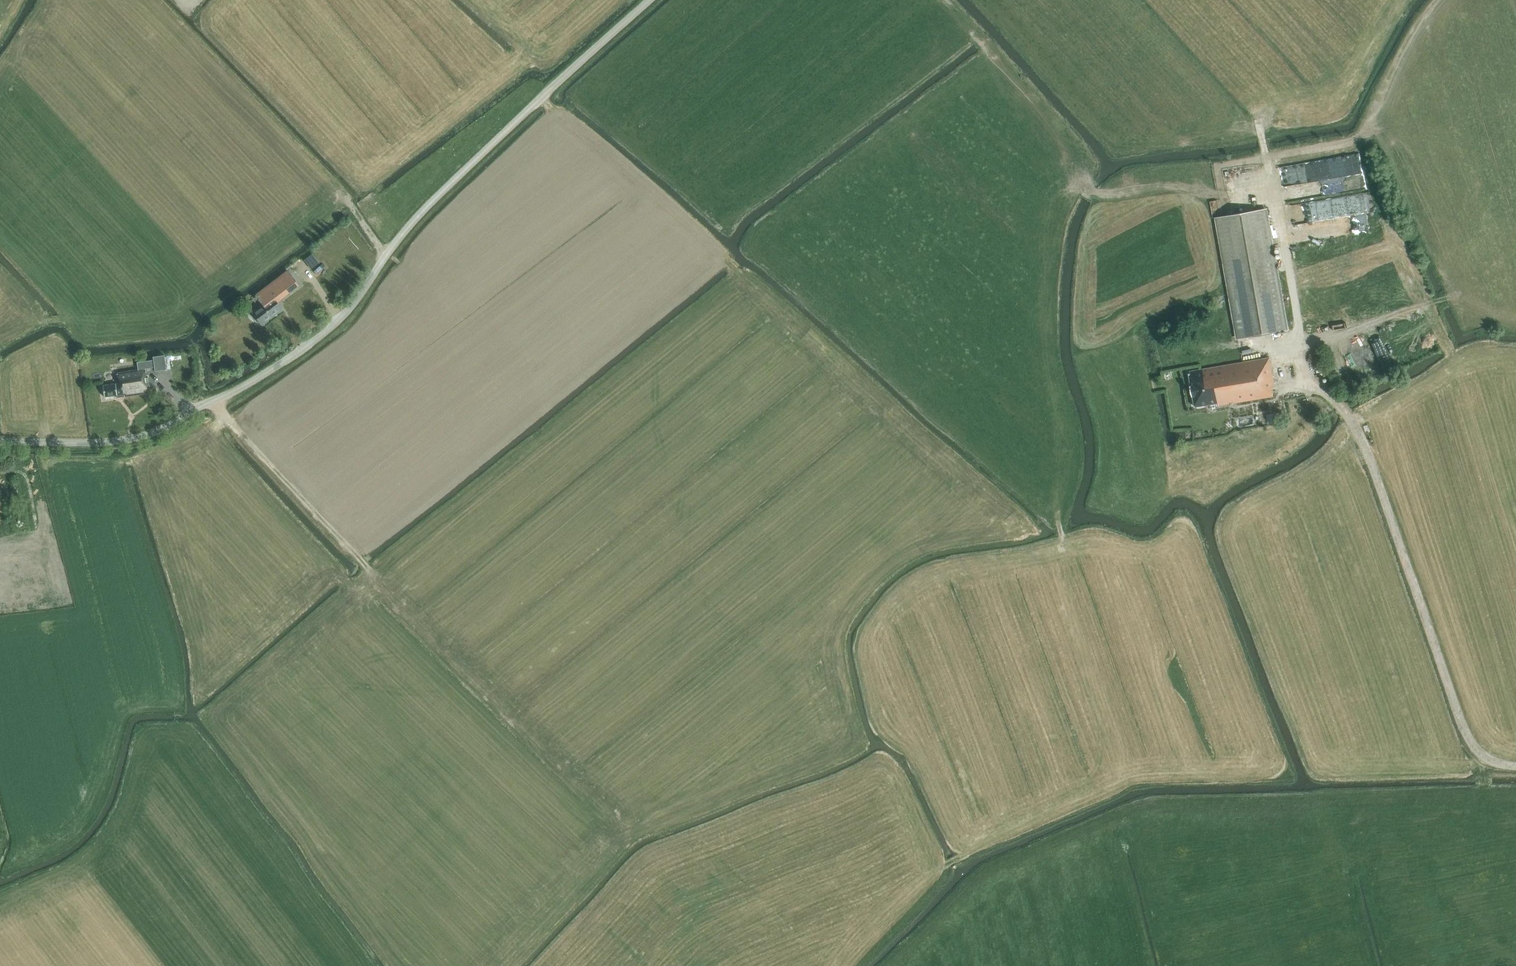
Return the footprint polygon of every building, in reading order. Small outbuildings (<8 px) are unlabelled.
[(1338,197),(1340,218),(1370,216),(1369,196),(1338,197)] [(1236,339),(1288,330),(1267,209),(1215,218),(1236,339)] [(262,304),(251,312),(261,325),(282,309),(276,302),(299,285),(288,271),(261,292),(256,296),(262,304)] [(1348,349),(1348,363),(1373,362),(1372,349),(1348,349)] [(119,383),(102,385),(104,396),(116,395),(117,398),(149,393),(147,375),(146,375),(145,369),(154,367),(155,371),(166,370),(164,355),(152,356),(153,360),(137,362),(138,369),(117,373),(119,383)] [(1273,396),(1271,386),(1274,385),(1269,357),(1189,371),(1189,374),(1191,385),(1190,385),(1192,396),(1193,396),(1194,407),(1217,403),(1218,405),(1273,396)]
